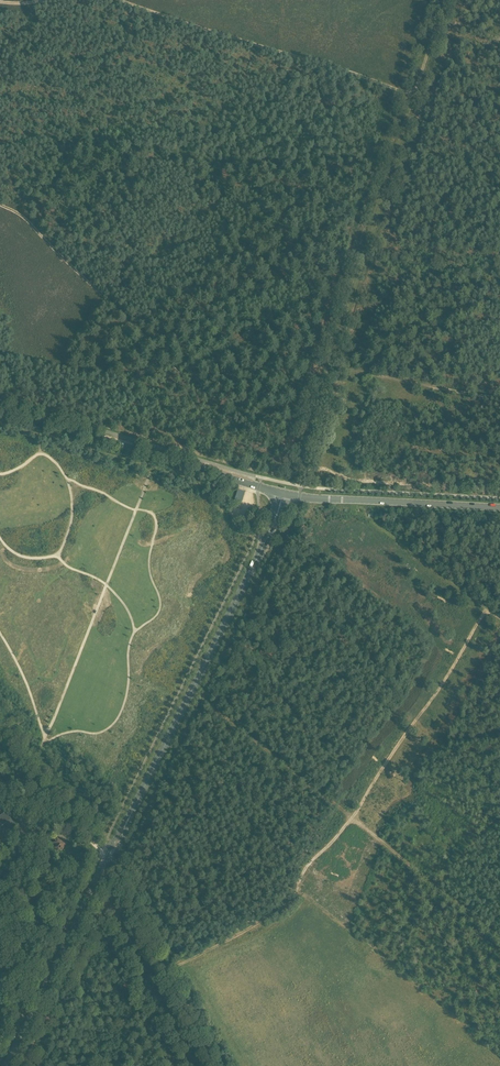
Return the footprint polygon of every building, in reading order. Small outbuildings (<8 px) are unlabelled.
[(10,806),(5,810),(6,811),(0,816),(0,827),(7,822),(10,827),(9,828),(9,829),(16,824),(9,815),(14,812),(10,806)] [(57,839),(53,845),(56,847),(55,848),(56,848),(55,850),(58,851),(59,850),(60,851),(61,849),(62,850),(67,843),(61,838),(60,840),(57,839)]
